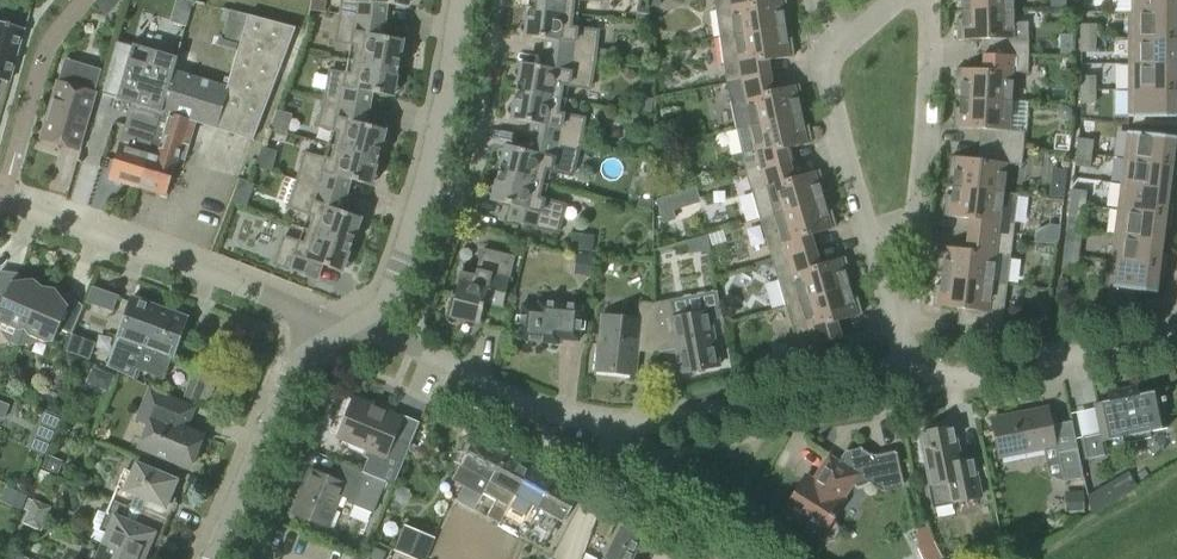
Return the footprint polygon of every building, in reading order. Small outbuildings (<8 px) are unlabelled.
[(188,23),(195,0),(177,0),(171,19),(188,23)] [(340,14),(385,20),(388,4),(403,6),(404,3),(410,4),(411,4),(412,3),(413,2),(414,1),(414,0),(342,0),(340,14)] [(527,8),(578,14),(579,0),(528,0),(527,8)] [(650,8),(660,6),(659,0),(648,0),(650,8)] [(784,28),(783,18),(788,18),(786,0),(767,0),(751,2),(750,0),(714,0),(719,37),(784,28)] [(956,1),(962,0),(962,10),(1012,9),(1012,0),(956,0),(956,1)] [(1129,12),(1176,13),(1176,0),(1129,0),(1129,12)] [(578,14),(527,8),(526,22),(524,22),(523,22),(522,23),(521,24),(520,25),(520,26),(519,27),(519,28),(520,29),(520,30),(521,31),(522,32),(523,33),(524,33),(531,34),(531,37),(546,38),(544,52),(595,60),(598,31),(576,28),(578,14)] [(637,8),(636,22),(650,23),(647,9),(637,8)] [(1012,9),(962,10),(962,19),(957,19),(957,40),(992,39),(992,55),(1028,55),(1028,22),(1013,22),(1012,9)] [(225,77),(222,86),(226,88),(237,92),(225,130),(253,140),(296,28),(248,14),(248,15),(229,10),(222,37),(214,36),(212,44),(234,51),(232,57),(235,58),(229,78),(225,77)] [(1129,12),(1128,38),(1176,38),(1176,27),(1176,13),(1129,12)] [(385,20),(340,14),(335,42),(351,44),(348,59),(398,68),(401,55),(402,55),(403,55),(405,54),(406,53),(407,52),(407,51),(407,50),(407,48),(407,47),(406,45),(405,45),(403,44),(397,43),(397,40),(382,37),(385,20)] [(10,84),(25,29),(0,23),(0,81),(10,84)] [(1081,38),(1095,38),(1095,24),(1081,24),(1081,38)] [(784,28),(719,37),(726,83),(762,77),(759,61),(794,56),(791,36),(786,37),(784,28)] [(1095,38),(1081,38),(1081,52),(1095,52),(1095,38)] [(1128,38),(1128,64),(1176,64),(1176,50),(1176,38),(1128,38)] [(174,71),(177,58),(133,44),(117,98),(134,104),(162,112),(174,71)] [(613,52),(600,50),(598,60),(612,62),(613,52)] [(595,60),(544,52),(542,67),(527,64),(526,67),(519,66),(518,66),(517,67),(516,67),(514,69),(513,70),(513,72),(513,73),(513,74),(514,75),(515,76),(516,77),(518,78),(515,91),(566,100),(568,85),(590,89),(595,60)] [(1028,55),(992,55),(991,70),(956,68),(955,89),(961,89),(960,98),(1011,101),(1012,72),(1027,73),(1028,55)] [(60,149),(62,144),(67,126),(84,131),(102,69),(65,58),(40,143),(60,149)] [(398,68),(348,59),(345,74),(330,71),(325,99),(369,109),(372,92),(387,95),(388,92),(394,93),(395,93),(396,93),(398,92),(399,91),(400,90),(401,89),(401,88),(401,86),(400,85),(400,84),(399,83),(398,82),(397,82),(396,81),(398,68)] [(1128,64),(1128,90),(1176,90),(1176,78),(1176,64),(1128,64)] [(174,71),(162,112),(139,187),(166,195),(182,143),(188,145),(196,121),(225,130),(237,92),(226,88),(222,86),(191,77),(174,71)] [(1081,76),(1081,90),(1095,90),(1095,76),(1081,76)] [(765,92),(762,77),(726,83),(736,128),(800,114),(798,105),(804,104),(799,84),(765,92)] [(1095,90),(1081,90),(1080,103),(1095,103),(1095,90)] [(1128,90),(1128,117),(1176,117),(1176,101),(1176,90),(1128,90)] [(566,100),(515,91),(513,104),(512,104),(510,104),(509,105),(508,106),(507,107),(507,108),(506,110),(507,111),(507,113),(508,114),(509,114),(510,115),(511,115),(517,117),(517,120),(532,123),(529,136),(579,147),(584,118),(563,115),(566,100)] [(1011,101),(960,98),(959,108),(954,107),(953,128),(988,130),(987,145),(1023,148),(1024,131),(1009,130),(1011,101)] [(369,109),(325,99),(318,126),(333,130),(329,145),(378,157),(382,145),(384,145),(385,145),(386,144),(387,143),(388,142),(389,140),(389,139),(389,137),(388,136),(387,135),(385,133),(379,132),(380,129),(365,125),(369,109)] [(639,99),(637,113),(651,115),(653,101),(639,99)] [(162,112),(134,104),(125,134),(124,134),(110,178),(139,187),(162,112)] [(1059,115),(1062,119),(1067,119),(1070,115),(1070,109),(1067,106),(1062,106),(1059,109),(1059,115)] [(800,114),(736,128),(746,174),(781,165),(778,150),(812,143),(808,123),(802,124),(800,114)] [(1176,165),(1176,153),(1173,153),(1175,137),(1127,131),(1124,158),(1176,165)] [(579,147),(529,136),(526,150),(511,147),(510,150),(504,148),(503,148),(501,148),(499,149),(499,150),(498,151),(497,153),(497,154),(497,156),(499,158),(500,159),(501,160),(498,173),(548,185),(551,170),(572,176),(579,147)] [(1078,138),(1077,152),(1091,154),(1093,140),(1078,138)] [(378,157),(329,145),(325,159),(304,154),(297,180),(346,195),(350,179),(365,183),(366,180),(372,182),(374,182),(376,181),(377,181),(378,180),(378,179),(379,178),(379,177),(379,175),(378,173),(378,172),(377,172),(376,171),(375,170),(378,157)] [(1023,148),(987,145),(985,160),(951,156),(948,176),(953,177),(952,186),(1002,193),(1006,163),(1021,165),(1023,148)] [(1091,154),(1077,152),(1075,165),(1089,167),(1091,154)] [(1121,183),(1168,189),(1170,175),(1176,176),(1176,170),(1176,165),(1124,158),(1121,183)] [(781,165),(746,174),(759,218),(823,200),(820,191),(825,189),(819,170),(786,180),(781,165)] [(1051,191),(1066,192),(1067,166),(1052,166),(1051,191)] [(548,185),(498,173),(495,185),(493,185),(492,185),(491,186),(490,187),(489,188),(488,189),(488,191),(488,192),(488,193),(488,194),(489,195),(490,196),(492,197),(498,198),(497,201),(512,205),(508,220),(558,233),(565,205),(544,199),(548,185)] [(284,174),(278,195),(289,198),(295,177),(284,174)] [(346,195),(297,180),(288,207),(308,214),(304,228),(351,245),(356,232),(358,233),(360,232),(362,231),(363,229),(363,228),(364,227),(364,226),(363,225),(363,224),(362,222),(360,221),(354,219),(355,216),(340,211),(346,195)] [(1168,189),(1121,183),(1117,209),(1171,216),(1173,204),(1166,204),(1168,189)] [(978,220),(976,235),(1012,239),(1018,194),(1002,193),(952,186),(951,196),(946,195),(943,215),(978,220)] [(1070,203),(1084,205),(1086,191),(1072,189),(1070,203)] [(641,193),(638,204),(652,207),(655,196),(641,193)] [(655,199),(663,223),(675,220),(668,196),(655,199)] [(823,200),(759,218),(772,262),(807,252),(803,237),(836,227),(830,207),(825,209),(823,200)] [(1070,203),(1068,216),(1067,228),(1081,230),(1083,218),(1084,205),(1070,203)] [(1171,216),(1117,209),(1114,234),(1161,240),(1163,226),(1170,227),(1171,216)] [(338,266),(344,269),(346,269),(348,268),(350,267),(351,265),(351,263),(350,260),(349,258),(347,257),(351,245),(304,228),(299,242),(284,237),(274,264),(317,279),(322,264),(336,269),(338,266)] [(1067,228),(1065,240),(1064,254),(1078,256),(1081,230),(1067,228)] [(594,236),(569,233),(567,249),(592,252),(594,236)] [(1161,240),(1114,234),(1111,260),(1165,267),(1166,255),(1160,255),(1161,240)] [(941,276),(991,282),(1007,284),(1012,239),(976,235),(974,250),(940,246),(937,266),(942,267),(941,276)] [(708,236),(688,242),(690,255),(711,251),(708,236)] [(459,320),(459,319),(478,323),(483,302),(501,307),(513,257),(482,250),(477,271),(462,267),(455,295),(451,294),(446,316),(446,317),(446,318),(446,319),(447,320),(448,322),(448,323),(449,323),(451,324),(452,324),(453,324),(454,324),(455,324),(456,323),(457,322),(458,321),(459,320)] [(811,266),(807,252),(772,262),(785,305),(848,287),(846,278),(851,276),(845,257),(811,266)] [(590,277),(593,255),(576,253),(573,274),(590,277)] [(1078,256),(1064,254),(1062,268),(1076,269),(1078,256)] [(1165,267),(1111,260),(1106,301),(1110,302),(1109,307),(1129,310),(1130,304),(1135,305),(1137,291),(1155,293),(1157,277),(1163,278),(1165,267)] [(43,287),(33,279),(11,282),(0,273),(0,304),(1,304),(0,307),(0,332),(9,342),(17,345),(43,287)] [(991,282),(941,276),(940,285),(935,285),(932,305),(967,309),(965,325),(1001,330),(1007,284),(991,282)] [(116,310),(122,293),(94,283),(88,300),(116,310)] [(43,287),(17,345),(19,346),(53,342),(58,329),(71,335),(83,308),(68,306),(55,288),(43,287)] [(851,296),(848,287),(785,305),(798,349),(833,339),(828,324),(862,314),(856,294),(851,296)] [(138,369),(159,306),(132,296),(117,337),(118,337),(106,367),(133,378),(137,369),(138,369)] [(654,303),(656,353),(657,353),(656,345),(675,341),(681,373),(719,366),(709,310),(674,317),(671,299),(654,303)] [(578,341),(582,305),(539,300),(538,306),(523,304),(519,340),(547,343),(548,338),(578,341)] [(656,353),(654,303),(639,301),(637,319),(602,315),(596,371),(635,375),(638,343),(655,345),(655,353),(656,353)] [(187,316),(159,306),(138,369),(163,378),(171,357),(187,316)] [(73,332),(67,347),(89,357),(95,341),(73,332)] [(770,346),(773,361),(789,358),(786,342),(770,346)] [(199,401),(210,369),(196,364),(185,396),(199,401)] [(114,376),(93,367),(89,377),(93,386),(107,392),(114,376)] [(194,406),(171,396),(151,388),(139,416),(150,421),(139,447),(189,467),(191,464),(195,462),(199,452),(197,447),(202,435),(185,428),(194,406)] [(1094,404),(1100,434),(1082,438),(1086,459),(1106,455),(1103,441),(1122,437),(1123,444),(1151,438),(1149,431),(1168,427),(1163,402),(1165,401),(1164,397),(1162,397),(1160,390),(1139,394),(1138,390),(1108,396),(1109,401),(1094,404)] [(367,474),(386,482),(394,485),(410,444),(393,437),(400,419),(353,399),(352,403),(348,405),(345,413),(346,417),(338,437),(367,448),(364,457),(368,458),(363,472),(367,474)] [(9,405),(0,401),(0,417),(4,419),(9,405)] [(999,457),(1055,446),(1047,408),(992,418),(999,457)] [(50,409),(44,423),(56,428),(62,414),(50,409)] [(981,496),(978,480),(973,459),(960,461),(953,426),(933,430),(930,430),(928,430),(925,431),(924,432),(920,433),(924,452),(923,460),(926,466),(930,486),(947,482),(951,502),(981,496)] [(474,510),(483,493),(503,452),(476,437),(474,440),(472,437),(468,437),(463,439),(461,444),(461,450),(464,453),(467,453),(453,478),(465,485),(456,500),(474,510)] [(878,489),(898,485),(901,479),(895,453),(892,451),(873,455),(860,447),(845,450),(837,463),(829,458),(814,482),(805,477),(784,509),(815,528),(817,537),(825,543),(834,540),(839,532),(837,523),(831,519),(843,501),(840,499),(850,484),(853,486),(868,483),(878,489)] [(1064,481),(1083,478),(1077,449),(1058,452),(1064,481)] [(503,452),(483,493),(496,500),(487,517),(500,524),(505,513),(522,480),(530,466),(503,452)] [(60,463),(46,457),(40,470),(55,476),(60,463)] [(124,469),(117,486),(111,500),(166,523),(176,499),(170,496),(177,480),(136,462),(132,472),(124,469)] [(367,474),(363,472),(339,463),(333,479),(311,470),(293,514),(326,528),(339,496),(355,502),(375,510),(386,482),(367,474)] [(522,480),(505,513),(523,522),(529,511),(534,514),(536,515),(555,480),(530,466),(522,480)] [(536,515),(534,514),(522,537),(543,548),(555,525),(560,528),(579,493),(555,480),(536,515)] [(1109,484),(1093,493),(1097,513),(1119,500),(1109,484)] [(28,496),(6,487),(0,500),(23,509),(28,496)] [(1082,488),(1064,489),(1065,513),(1084,512),(1082,488)] [(28,511),(47,519),(52,507),(33,499),(32,500),(28,499),(24,510),(28,511)] [(111,500),(106,514),(113,517),(102,542),(142,558),(144,558),(150,544),(156,547),(166,523),(111,500)] [(47,519),(28,511),(22,524),(41,532),(47,519)] [(644,535),(622,524),(604,558),(632,558),(644,535)] [(927,526),(917,531),(924,546),(918,549),(922,558),(943,558),(927,526)] [(416,558),(425,558),(434,538),(418,532),(408,556),(416,558)] [(443,558),(486,558),(465,551),(467,545),(452,538),(443,558)] [(87,558),(142,558),(102,542),(99,551),(91,548),(87,558)] [(386,553),(373,547),(368,558),(383,558),(386,553)]
